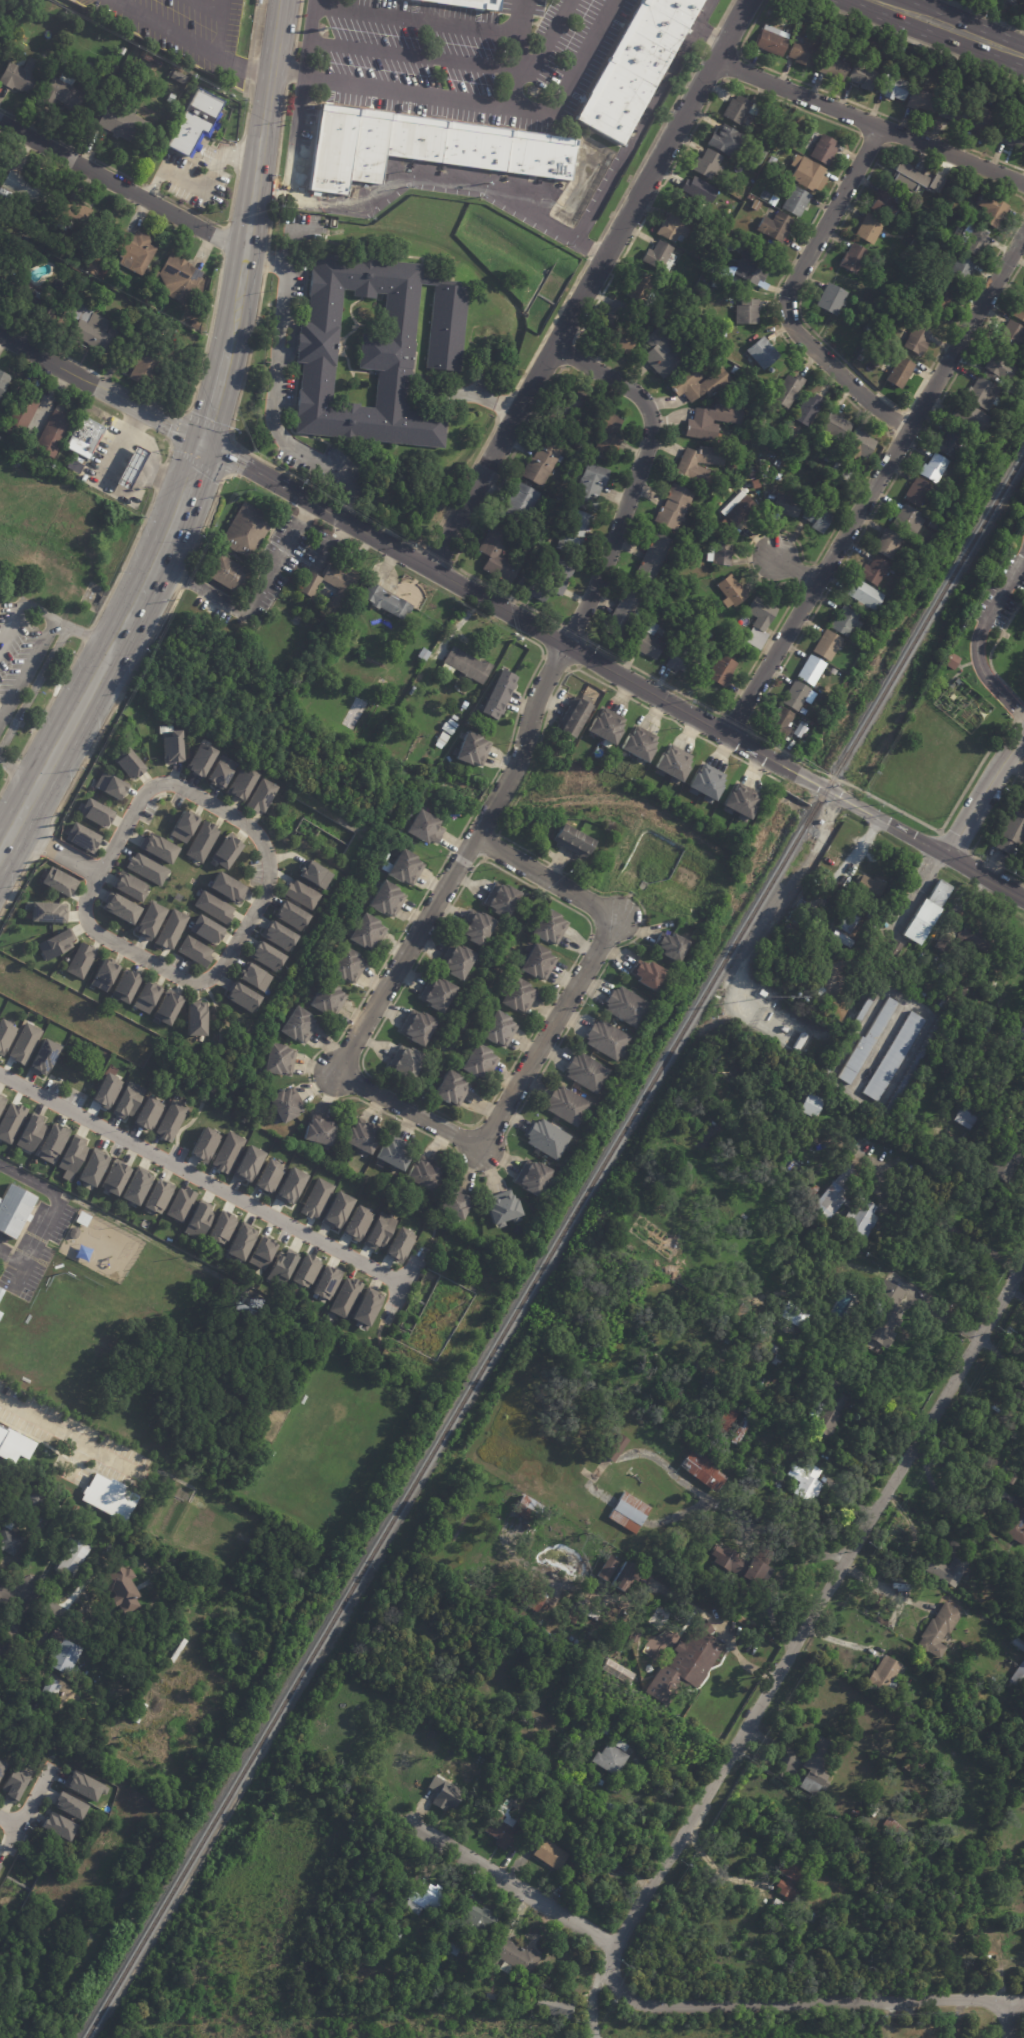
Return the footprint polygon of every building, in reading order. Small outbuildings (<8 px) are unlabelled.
[(494,11),(416,0),(495,0),(494,11)] [(575,119),(644,0),(702,0),(618,144),(575,119)] [(796,5),(793,11),(782,6),(785,0),(796,5)] [(761,50),(754,47),(764,24),(788,35),(786,40),(779,58),(761,50)] [(830,41),(826,52),(820,50),(825,39),(830,41)] [(816,49),(810,68),(794,62),(795,60),(787,57),(793,41),(816,49)] [(122,48),(127,50),(124,56),(119,54),(122,48)] [(841,82),(817,72),(825,54),(829,56),(830,53),(834,54),(833,57),(848,64),(841,82)] [(45,65),(31,94),(15,87),(14,90),(0,83),(11,62),(25,69),(30,57),(45,65)] [(860,88),(859,87),(860,84),(848,79),(854,63),(877,73),(870,92),(860,88)] [(112,64),(119,68),(112,78),(106,74),(112,64)] [(175,71),(189,78),(185,85),(172,79),(175,71)] [(63,74),(75,81),(72,87),(86,94),(76,112),(57,101),(53,108),(41,101),(54,78),(59,81),(63,74)] [(894,77),(909,84),(902,101),(893,97),(892,100),(883,97),(885,94),(878,92),(885,74),(894,77)] [(209,137),(208,138),(203,135),(198,144),(201,146),(198,153),(194,151),(190,158),(167,145),(198,87),(225,102),(219,112),(221,114),(217,122),(220,124),(216,131),(213,129),(209,137)] [(926,93),(938,97),(932,114),(917,107),(916,110),(907,106),(914,87),(926,93)] [(748,107),(738,125),(720,115),(729,98),(732,100),(735,95),(750,103),(748,107)] [(968,107),(961,126),(937,116),(944,97),(968,107)] [(114,136),(115,133),(100,125),(111,102),(123,109),(126,103),(138,110),(136,115),(156,126),(152,133),(146,130),(138,146),(120,137),(119,139),(114,136)] [(320,102),(575,136),(570,175),(390,151),(386,180),(349,175),(347,190),(308,185),(319,102),(320,102)] [(999,118),(992,135),(984,132),(982,136),(965,129),(974,109),(976,110),(978,105),(995,112),(993,116),(999,118)] [(766,120),(774,124),(772,129),(764,125),(766,120)] [(1005,123),(1023,130),(1023,147),(1023,150),(1015,147),(998,140),(1005,123)] [(705,144),(711,131),(715,133),(720,124),(747,138),(740,150),(736,148),(730,158),(705,144)] [(787,129),(792,132),(789,139),(784,136),(787,129)] [(833,143),(831,147),(834,149),(825,166),(808,156),(820,134),(834,142),(833,143)] [(718,164),(707,181),(690,170),(696,159),(698,160),(705,149),(721,158),(718,164)] [(766,153),(758,167),(751,163),(758,149),(766,153)] [(801,156),(824,170),(820,176),(825,179),(818,192),(813,189),(811,192),(795,183),(795,182),(788,178),(794,168),(789,165),(795,155),(800,158),(801,156)] [(773,158),(775,159),(770,167),(765,163),(769,156),(773,158)] [(928,178),(934,172),(944,182),(930,197),(914,193),(900,184),(898,188),(883,180),(896,159),(928,178)] [(17,173),(29,179),(31,176),(49,186),(48,189),(53,192),(45,209),(32,202),(30,208),(1,193),(12,171),(17,173)] [(681,187),(686,179),(690,181),(693,176),(717,190),(708,206),(680,189),(681,187)] [(809,196),(797,217),(780,208),(786,197),(782,195),(785,189),(789,191),(792,186),(809,196)] [(868,208),(880,187),(900,198),(898,200),(904,203),(895,221),(888,217),(888,219),(868,208)] [(762,190),(769,194),(766,200),(759,196),(762,190)] [(1006,206),(1007,206),(995,228),(978,219),(984,210),(974,204),(981,192),(1006,206)] [(771,195),(778,199),(773,207),(767,203),(771,195)] [(72,198),(95,211),(94,213),(101,217),(87,240),(68,229),(73,222),(62,215),(71,198),(72,198)] [(788,230),(784,238),(782,237),(778,244),(765,237),(766,235),(755,229),(762,216),(770,221),(775,211),(791,220),(787,228),(789,229),(788,230)] [(691,225),(679,244),(674,241),(672,244),(655,233),(664,218),(666,219),(670,212),(691,225)] [(866,214),(882,223),(870,245),(852,235),(865,213),(866,214)] [(31,221),(37,224),(33,231),(27,228),(31,221)] [(994,240),(990,247),(984,243),(978,254),(961,245),(963,242),(956,238),(962,227),(971,232),(973,228),(994,239),(994,240)] [(126,230),(136,236),(139,231),(154,239),(152,244),(159,248),(143,276),(121,264),(124,258),(122,257),(123,253),(118,250),(120,247),(117,246),(126,230)] [(713,237),(719,240),(714,248),(708,245),(713,237)] [(919,242),(914,251),(908,248),(913,238),(919,242)] [(671,248),(658,272),(639,261),(646,249),(650,251),(656,240),(671,248)] [(851,243),(866,251),(853,275),(836,266),(843,253),(845,253),(850,243),(851,243)] [(29,249),(37,253),(34,257),(26,252),(29,249)] [(764,274),(759,283),(757,281),(754,286),(732,274),(745,250),(767,263),(761,273),(764,274)] [(913,253),(906,264),(900,261),(906,250),(913,253)] [(191,263),(193,265),(192,267),(204,273),(188,305),(170,296),(161,274),(171,253),(191,263)] [(974,262),(974,263),(961,285),(945,276),(958,253),(974,262)] [(419,266),(420,266),(419,279),(457,283),(457,287),(467,288),(457,372),(424,369),(434,286),(418,284),(404,413),(444,417),(441,449),(355,440),(355,442),(337,440),(337,438),(294,434),(296,417),(294,417),(297,390),(299,391),(302,364),(294,363),(295,352),(293,352),(295,335),(297,335),(298,323),(306,324),(309,297),(307,297),(310,270),(312,271),(313,254),(356,258),(356,256),(379,259),(378,261),(419,266)] [(87,271),(95,255),(106,260),(103,265),(111,269),(106,280),(87,271)] [(649,307),(625,294),(628,288),(624,286),(629,276),(638,281),(640,277),(651,283),(648,290),(656,294),(649,307)] [(81,277),(89,281),(87,285),(78,281),(81,277)] [(960,292),(958,296),(952,293),(948,301),(951,302),(945,313),(927,302),(932,293),(928,291),(936,277),(960,291),(960,292)] [(845,293),(833,316),(814,305),(821,291),(809,285),(813,279),(824,285),(826,283),(845,293)] [(91,281),(100,286),(97,292),(88,287),(91,281)] [(59,308),(48,327),(10,307),(22,283),(46,296),(43,300),(59,308)] [(1022,293),(1023,294),(1023,327),(1008,316),(1018,299),(1011,295),(1015,290),(1022,294),(1022,293)] [(71,339),(80,321),(67,314),(76,297),(97,308),(95,313),(113,323),(107,333),(118,339),(107,360),(97,354),(99,350),(83,341),(81,345),(70,340),(71,339)] [(609,346),(605,344),(613,329),(600,323),(611,299),(630,308),(619,330),(635,338),(627,355),(609,346)] [(756,301),(756,324),(733,324),(734,306),(738,306),(739,299),(756,300),(756,301)] [(196,319),(203,323),(199,330),(192,326),(196,319)] [(999,333),(1008,320),(1023,329),(1017,339),(1022,343),(1015,353),(995,340),(999,333)] [(123,338),(132,322),(140,327),(132,343),(123,338)] [(928,334),(925,340),(927,341),(919,357),(901,348),(912,325),(928,334)] [(667,341),(672,346),(668,351),(678,362),(661,379),(641,357),(650,349),(640,339),(654,326),(667,341)] [(765,341),(777,356),(761,370),(744,351),(760,336),(765,341)] [(134,360),(138,352),(142,354),(146,348),(168,360),(152,389),(131,377),(139,363),(134,360)] [(983,367),(985,363),(983,362),(985,357),(987,359),(990,354),(1014,367),(1006,382),(982,369),(983,367)] [(914,365),(899,390),(884,381),(888,373),(898,356),(914,365)] [(689,402),(682,392),(678,395),(668,382),(690,365),(700,377),(696,381),(698,384),(719,367),(731,382),(723,389),(721,387),(707,398),(702,392),(689,402)] [(12,377),(0,399),(0,371),(12,377)] [(796,376),(803,381),(796,392),(800,395),(796,401),(792,399),(786,409),(770,400),(785,375),(792,379),(794,375),(796,376)] [(978,377),(999,389),(985,412),(961,398),(968,387),(970,388),(977,376),(978,377)] [(996,378),(1006,384),(1003,389),(993,383),(996,378)] [(587,401),(592,404),(583,421),(569,413),(557,434),(541,424),(553,401),(561,406),(570,391),(587,401)] [(41,402),(42,403),(21,441),(2,431),(22,392),(41,402)] [(818,395),(825,399),(808,428),(792,419),(805,395),(811,398),(814,392),(818,395)] [(987,417),(978,433),(968,427),(966,431),(955,425),(958,420),(953,417),(959,408),(953,405),(957,399),(987,417)] [(741,405),(738,425),(712,422),(711,425),(718,426),(717,430),(723,431),(721,443),(686,437),(688,420),(693,420),(695,408),(712,411),(713,404),(731,407),(731,404),(741,405)] [(620,439),(607,463),(590,453),(601,432),(588,425),(598,407),(621,420),(613,435),(620,439)] [(56,410),(75,420),(55,459),(36,448),(56,410)] [(830,413),(850,425),(839,443),(833,439),(830,444),(819,437),(822,433),(817,430),(828,411),(830,413)] [(107,429),(91,460),(68,448),(84,417),(107,429)] [(855,430),(874,442),(864,459),(858,455),(855,461),(853,460),(849,466),(841,461),(844,455),(842,454),(845,448),(842,446),(852,428),(855,430)] [(941,440),(948,428),(964,437),(960,444),(965,446),(962,451),(957,448),(950,460),(931,449),(937,438),(941,440)] [(563,445),(539,489),(517,477),(528,458),(530,458),(535,449),(533,448),(541,433),(563,445)] [(146,452),(127,490),(115,483),(135,445),(146,452)] [(681,459),(686,448),(695,454),(698,454),(698,447),(723,450),(721,467),(696,464),(695,466),(708,472),(701,486),(674,474),(681,459)] [(933,454),(947,462),(934,486),(915,475),(922,464),(925,466),(932,453),(933,454)] [(824,455),(830,458),(827,464),(821,461),(824,455)] [(86,462),(81,470),(77,468),(82,459),(86,462)] [(851,472),(846,481),(829,471),(834,462),(851,472)] [(605,477),(601,487),(600,486),(596,497),(597,497),(591,514),(569,505),(585,463),(607,472),(605,477)] [(930,486),(917,509),(901,500),(903,496),(902,495),(910,483),(910,484),(914,477),(930,486)] [(758,480),(760,486),(753,488),(751,482),(758,480)] [(510,492),(512,489),(511,488),(515,482),(537,495),(518,530),(495,517),(499,510),(500,511),(510,492)] [(693,494),(674,532),(653,522),(660,507),(662,508),(666,500),(664,499),(672,484),(693,494)] [(750,521),(749,522),(744,517),(729,532),(720,522),(725,518),(719,512),(741,492),(759,512),(750,521)] [(784,516),(771,512),(776,494),(800,501),(795,519),(784,516)] [(276,519),(251,560),(221,541),(246,500),(276,519)] [(819,509),(831,516),(820,535),(809,528),(811,525),(800,518),(810,503),(819,509)] [(888,527),(901,505),(918,515),(917,518),(921,521),(916,529),(912,527),(906,537),(888,527)] [(591,517),(586,533),(583,532),(580,541),(583,542),(577,558),(553,549),(568,508),(591,517)] [(506,587),(487,577),(488,575),(481,571),(487,558),(477,553),(487,533),(489,534),(494,525),(511,534),(498,558),(517,568),(507,587),(506,587)] [(884,529),(901,539),(888,561),(870,551),(883,528),(884,529)] [(633,577),(653,533),(671,541),(650,585),(633,577)] [(729,559),(729,566),(711,565),(712,561),(705,561),(706,547),(713,548),(713,537),(731,539),(729,559)] [(253,571),(240,594),(208,576),(221,553),(253,571)] [(874,557),(888,565),(874,588),(855,577),(862,564),(867,567),(873,556),(874,557)] [(574,568),(563,587),(564,588),(559,598),(548,592),(542,604),(514,589),(524,569),(545,580),(556,559),(574,568)] [(907,563),(913,566),(909,572),(904,568),(907,563)] [(351,568),(362,575),(340,616),(327,609),(336,593),(337,594),(338,593),(339,593),(341,588),(324,579),(333,564),(348,572),(350,568),(351,568)] [(323,579),(313,598),(300,591),(311,572),(323,579)] [(395,598),(400,600),(401,598),(415,606),(410,614),(408,613),(403,621),(380,607),(380,609),(373,605),(374,603),(364,597),(372,582),(373,582),(378,572),(389,578),(383,588),(385,589),(383,591),(395,598)] [(741,592),(745,597),(731,608),(714,586),(728,575),(741,592)] [(853,605),(856,601),(844,594),(851,583),(855,585),(858,582),(881,595),(872,612),(866,608),(864,612),(853,606),(853,605)] [(600,633),(624,589),(641,599),(634,611),(639,613),(635,620),(630,618),(617,643),(600,633)] [(767,606),(775,610),(762,634),(767,636),(758,652),(743,643),(755,621),(747,617),(746,619),(742,618),(753,598),(767,606)] [(858,616),(855,621),(858,623),(855,628),(852,626),(844,639),(827,629),(840,606),(858,616)] [(321,625),(328,615),(333,619),(326,628),(321,625)] [(872,615),(877,618),(874,623),(869,621),(872,615)] [(657,626),(657,627),(651,638),(663,645),(654,660),(632,649),(641,632),(642,633),(648,622),(657,626)] [(824,630),(841,640),(827,663),(810,652),(823,629),(824,630)] [(463,651),(482,661),(483,660),(485,661),(486,660),(496,665),(485,684),(457,669),(454,674),(443,668),(446,663),(454,646),(463,651)] [(425,647),(432,652),(427,659),(420,655),(425,647)] [(679,671),(676,669),(674,672),(664,666),(676,648),(698,663),(689,678),(679,671)] [(959,660),(951,672),(940,665),(947,653),(959,660)] [(732,673),(722,689),(705,678),(706,677),(701,674),(704,670),(708,672),(719,655),(736,665),(732,673)] [(818,676),(811,687),(795,678),(808,656),(824,665),(818,676)] [(511,689),(499,716),(498,716),(496,719),(482,713),(502,671),(514,676),(514,678),(515,679),(511,689)] [(780,704),(793,681),(809,690),(805,696),(810,699),(806,706),(801,703),(795,713),(780,704)] [(581,701),(589,706),(572,738),(559,731),(576,699),(581,701)] [(793,715),(786,727),(789,729),(782,739),(764,727),(778,705),(793,715)] [(604,708),(625,720),(612,745),(586,731),(594,717),(596,719),(602,707),(604,708)] [(447,722),(458,729),(453,736),(443,729),(447,722)] [(797,738),(791,734),(797,724),(804,728),(797,738)] [(634,726),(657,738),(652,747),(653,747),(644,763),(618,749),(626,735),(628,736),(633,726),(634,726)] [(186,759),(183,760),(174,761),(174,763),(165,764),(164,733),(178,732),(177,730),(184,729),(186,759)] [(490,745),(482,766),(475,763),(474,765),(458,759),(468,731),(483,736),(482,739),(488,742),(487,744),(490,745)] [(442,734),(449,740),(445,745),(438,740),(442,734)] [(214,752),(200,778),(184,770),(199,743),(214,752)] [(122,744),(142,769),(128,780),(108,756),(122,744)] [(668,745),(691,757),(686,767),(687,767),(678,783),(677,783),(676,786),(668,782),(670,778),(663,775),(661,778),(655,775),(657,771),(652,768),(659,755),(662,756),(668,745)] [(232,763),(218,789),(203,781),(217,755),(232,763)] [(260,772),(246,799),(243,797),(243,798),(234,793),(232,796),(227,794),(243,763),(260,772)] [(703,765),(725,777),(719,788),(720,788),(712,802),(710,806),(703,802),(705,798),(697,794),(696,797),(688,793),(690,789),(686,787),(694,774),(696,775),(702,764),(703,765)] [(98,769),(127,785),(118,801),(90,786),(98,769)] [(261,814),(257,811),(255,814),(243,808),(259,779),(277,789),(262,814),(261,814)] [(736,783),(759,795),(744,824),(737,820),(738,817),(731,813),(729,816),(722,812),(724,808),(720,806),(727,793),(730,794),(735,783),(736,783)] [(83,796),(112,811),(103,828),(75,812),(83,796)] [(443,830),(435,844),(430,841),(428,845),(408,832),(421,809),(442,821),(438,827),(444,830),(443,830)] [(1008,809),(1023,818),(1023,836),(1018,847),(1014,844),(1008,855),(992,846),(998,836),(994,834),(1008,809)] [(192,818),(180,841),(166,834),(178,810),(192,818)] [(214,825),(216,826),(215,829),(220,832),(202,864),(186,855),(205,821),(211,825),(212,824),(214,825)] [(70,822),(98,837),(89,853),(83,850),(69,842),(61,838),(70,822)] [(592,842),(583,859),(579,857),(578,859),(573,856),(574,854),(560,846),(559,849),(555,846),(556,844),(551,841),(561,824),(592,842)] [(173,847),(164,863),(135,848),(143,832),(173,847)] [(235,836),(243,842),(242,843),(245,845),(228,869),(212,858),(230,833),(235,836)] [(424,866),(411,887),(389,874),(404,849),(418,857),(417,859),(423,862),(422,864),(424,865),(424,866)] [(164,869),(156,885),(124,869),(132,853),(164,869)] [(327,884),(323,890),(301,876),(304,871),(305,871),(307,868),(306,868),(311,860),(333,874),(327,884)] [(70,888),(67,897),(40,885),(48,868),(76,881),(73,889),(70,888)] [(212,870),(245,889),(236,905),(203,886),(212,870)] [(144,889),(142,893),(144,894),(138,904),(110,888),(118,872),(145,887),(144,889)] [(853,883),(859,873),(871,880),(873,877),(885,884),(874,901),(851,887),(853,883)] [(317,894),(308,909),(279,892),(285,881),(289,883),(292,879),(317,894)] [(952,887),(940,908),(942,909),(920,946),(903,935),(924,899),(927,900),(939,880),(952,887)] [(402,896),(405,898),(393,917),(385,912),(383,915),(369,906),(385,881),(398,889),(397,891),(403,895),(402,896)] [(638,888),(641,881),(648,884),(645,891),(638,888)] [(835,883),(844,888),(837,901),(826,895),(833,882),(835,883)] [(505,886),(505,885),(518,894),(503,920),(491,912),(492,910),(486,907),(487,905),(485,904),(489,898),(491,898),(494,893),(493,892),(496,887),(496,888),(498,885),(504,888),(505,886)] [(199,889),(231,907),(222,922),(190,904),(199,889)] [(136,908),(128,924),(99,909),(107,893),(136,908)] [(184,896),(181,902),(175,899),(178,893),(184,896)] [(161,909),(147,936),(130,928),(144,900),(161,909)] [(64,910),(64,922),(27,920),(28,901),(60,903),(59,910),(64,910)] [(308,925),(307,925),(306,925),(302,932),(277,917),(286,901),(313,916),(308,925)] [(556,915),(554,917),(567,924),(556,944),(549,940),(548,942),(545,940),(544,943),(528,933),(542,907),(556,915)] [(169,908),(187,918),(170,947),(152,937),(169,908)] [(854,917),(844,933),(831,926),(841,910),(854,917)] [(480,914),(481,913),(494,921),(479,947),(466,940),(467,937),(462,934),(463,933),(461,932),(465,925),(467,926),(469,921),(468,920),(472,915),(474,912),(479,916),(480,914)] [(382,929),(385,931),(374,950),(366,946),(365,947),(351,939),(365,913),(379,921),(378,923),(383,927),(382,929)] [(225,931),(224,932),(225,933),(221,940),(219,940),(217,943),(214,942),(213,944),(191,931),(200,915),(226,929),(225,931)] [(297,945),(296,946),(295,945),(291,953),(262,936),(265,929),(269,931),(273,923),(275,923),(276,922),(302,937),(297,945)] [(964,923),(990,939),(983,951),(956,935),(963,923),(964,923)] [(950,925),(958,929),(944,953),(935,947),(948,924),(950,925)] [(808,926),(814,929),(811,934),(805,931),(808,926)] [(72,928),(78,940),(73,943),(76,948),(48,962),(40,945),(72,928)] [(851,941),(847,948),(827,936),(832,929),(851,941)] [(686,942),(675,963),(659,954),(662,950),(656,947),(656,946),(654,945),(659,936),(661,937),(663,934),(668,937),(670,934),(686,942)] [(213,952),(211,956),(213,957),(207,969),(178,952),(188,936),(214,951),(213,952)] [(898,943),(902,946),(892,961),(882,955),(888,945),(887,944),(888,941),(891,942),(892,940),(898,943)] [(285,966),(285,967),(284,966),(279,973),(250,956),(253,950),(257,952),(262,944),(263,945),(264,942),(290,957),(285,966)] [(545,951),(544,952),(556,959),(544,980),(538,976),(537,978),(534,976),(533,978),(531,976),(530,977),(517,969),(531,942),(545,950),(545,951)] [(92,948),(92,949),(91,951),(98,955),(84,980),(67,971),(82,943),(92,948)] [(461,948),(461,947),(474,955),(459,981),(446,973),(447,971),(442,968),(444,965),(442,965),(446,959),(447,960),(450,954),(449,954),(452,948),(453,949),(455,946),(460,949),(461,948)] [(369,964),(356,985),(349,980),(348,982),(333,973),(349,947),(362,955),(361,957),(367,961),(366,962),(369,964)] [(115,961),(117,962),(116,963),(122,966),(108,993),(92,984),(106,957),(109,959),(110,958),(115,961)] [(663,971),(651,991),(635,981),(637,977),(631,974),(632,973),(630,972),(635,963),(638,965),(639,962),(644,965),(646,962),(663,971)] [(267,986),(263,992),(241,978),(244,973),(245,973),(247,970),(246,969),(250,963),(273,977),(267,986)] [(133,970),(134,971),(135,969),(142,973),(141,974),(144,976),(131,1002),(114,993),(127,967),(133,970)] [(969,972),(963,983),(959,981),(965,970),(969,972)] [(525,984),(524,986),(536,992),(525,1013),(518,1009),(517,1011),(515,1009),(514,1011),(511,1009),(511,1010),(497,1002),(511,976),(525,984)] [(441,980),(455,987),(439,1014),(427,1006),(428,1004),(423,1001),(424,998),(423,997),(426,992),(427,992),(430,987),(429,987),(432,981),(433,982),(435,979),(440,982),(441,980)] [(338,990),(344,993),(343,995),(345,997),(333,1018),(311,1006),(325,980),(339,988),(338,990)] [(155,986),(158,987),(158,986),(164,989),(150,1015),(133,1006),(147,981),(155,986)] [(260,1007),(260,1008),(256,1005),(252,1013),(230,1000),(232,998),(229,996),(237,983),(238,984),(239,983),(265,998),(260,1007)] [(644,1009),(632,1028),(603,1011),(605,1007),(603,1006),(605,1004),(603,1003),(610,990),(612,991),(613,989),(615,990),(618,986),(647,1004),(644,1009)] [(872,987),(877,990),(821,1084),(816,1081),(872,987)] [(175,991),(185,996),(184,997),(187,999),(173,1025),(155,1016),(169,988),(175,991)] [(921,990),(931,996),(928,1001),(918,996),(921,990)] [(897,1004),(849,1085),(836,1078),(860,1037),(863,1039),(887,998),(897,1004)] [(199,1003),(205,1003),(205,1011),(207,1011),(207,1036),(189,1036),(189,1000),(199,1000),(199,1003)] [(314,1023),(313,1025),(316,1026),(304,1044),(295,1038),(294,1039),(282,1031),(298,1006),(311,1015),(309,1017),(315,1021),(314,1023)] [(507,1018),(505,1020),(517,1027),(505,1047),(499,1043),(498,1045),(495,1043),(494,1044),(492,1043),(491,1043),(478,1035),(493,1009),(507,1017),(507,1018)] [(901,1063),(877,1102),(862,1093),(910,1011),(926,1021),(901,1063)] [(421,1014),(421,1013),(435,1021),(419,1047),(407,1040),(408,1038),(403,1034),(405,1032),(403,1031),(406,1025),(407,1026),(410,1021),(409,1020),(413,1015),(415,1012),(420,1016),(421,1014)] [(18,1025),(24,1014),(48,1026),(42,1038),(18,1025)] [(945,1016),(946,1017),(885,1119),(880,1116),(941,1014),(945,1016)] [(4,1055),(14,1026),(0,1020),(0,1054),(4,1055)] [(609,1027),(627,1038),(613,1062),(584,1044),(586,1041),(584,1040),(586,1038),(584,1036),(591,1024),(593,1025),(594,1023),(596,1024),(598,1020),(609,1027)] [(1017,1020),(1023,1024),(1023,1040),(1016,1055),(1003,1047),(1017,1020)] [(24,1066),(41,1030),(24,1022),(6,1057),(24,1066)] [(74,1032),(71,1039),(56,1033),(59,1025),(74,1032)] [(80,1043),(73,1039),(77,1033),(84,1037),(80,1043)] [(807,1036),(799,1051),(793,1048),(802,1033),(807,1036)] [(58,1045),(40,1038),(28,1071),(46,1077),(58,1045)] [(102,1046),(97,1058),(86,1053),(91,1041),(102,1046)] [(980,1041),(990,1045),(984,1057),(975,1053),(980,1041)] [(287,1047),(286,1048),(293,1050),(293,1051),(296,1051),(291,1075),(283,1073),(282,1075),(266,1072),(271,1042),(287,1045),(287,1047)] [(486,1050),(485,1052),(497,1059),(486,1078),(481,1075),(480,1077),(477,1075),(477,1076),(475,1075),(474,1077),(458,1067),(473,1042),(487,1050),(486,1050)] [(409,1049),(409,1048),(423,1056),(407,1082),(395,1074),(397,1071),(391,1068),(393,1066),(391,1065),(394,1060),(395,1060),(398,1055),(397,1055),(400,1049),(401,1050),(403,1047),(408,1050),(409,1049)] [(566,1075),(566,1074),(564,1073),(566,1070),(563,1069),(571,1057),(573,1058),(574,1056),(576,1057),(578,1053),(608,1071),(593,1095),(564,1077),(566,1075)] [(65,1073),(58,1085),(50,1081),(56,1068),(65,1073)] [(458,1077),(457,1078),(469,1085),(457,1106),(451,1103),(450,1104),(447,1102),(446,1103),(444,1102),(443,1102),(430,1095),(445,1069),(458,1076),(458,1077)] [(91,1102),(109,1109),(120,1079),(103,1073),(91,1102)] [(117,1073),(131,1080),(126,1090),(112,1083),(117,1073)] [(88,1080),(79,1097),(71,1093),(80,1076),(88,1080)] [(38,1081),(44,1084),(41,1090),(35,1087),(38,1081)] [(110,1114),(127,1122),(143,1088),(127,1081),(110,1114)] [(546,1100),(551,1090),(553,1091),(554,1089),(557,1090),(559,1086),(588,1104),(573,1128),(544,1111),(546,1107),(544,1106),(545,1103),(544,1102),(546,1100)] [(294,1088),(306,1108),(303,1109),(304,1111),(298,1114),(299,1116),(286,1124),(270,1098),(284,1090),(285,1092),(294,1087),(294,1088)] [(67,1093),(62,1101),(54,1097),(58,1089),(67,1093)] [(804,1117),(793,1111),(803,1093),(819,1101),(809,1120),(804,1117)] [(150,1131),(162,1103),(145,1096),(133,1124),(150,1131)] [(969,1130),(952,1120),(965,1098),(982,1108),(969,1130)] [(153,1135),(171,1143),(187,1107),(170,1099),(153,1135)] [(10,1145),(26,1109),(9,1101),(0,1120),(0,1140),(10,1145)] [(28,1116),(15,1146),(32,1153),(45,1123),(28,1116)] [(335,1125),(337,1125),(336,1132),(338,1132),(334,1148),(329,1146),(328,1151),(320,1149),(322,1144),(313,1141),(312,1146),(303,1144),(309,1124),(312,1125),(313,1118),(316,1119),(316,1118),(323,1120),(322,1121),(328,1122),(329,1121),(335,1123),(334,1124),(335,1125)] [(525,1134),(532,1123),(534,1124),(535,1121),(537,1123),(539,1119),(569,1137),(554,1161),(525,1143),(527,1140),(525,1139),(527,1136),(525,1135),(525,1134)] [(36,1158),(54,1165),(67,1130),(50,1123),(36,1158)] [(378,1135),(379,1135),(376,1140),(379,1141),(371,1155),(345,1141),(352,1127),(354,1129),(357,1123),(359,1124),(360,1123),(366,1126),(366,1127),(371,1130),(372,1129),(377,1132),(376,1134),(378,1135)] [(218,1134),(201,1127),(190,1157),(207,1163),(218,1134)] [(211,1168),(229,1175),(243,1137),(225,1131),(211,1168)] [(60,1178),(69,1182),(87,1144),(71,1136),(56,1167),(64,1171),(60,1178)] [(1023,1141),(1019,1151),(1022,1153),(1010,1175),(1011,1175),(1006,1184),(985,1172),(991,1162),(992,1163),(1005,1141),(1010,1144),(1015,1136),(1023,1141)] [(390,1140),(392,1141),(393,1139),(399,1142),(398,1144),(415,1152),(405,1172),(378,1157),(387,1139),(390,1140)] [(231,1176),(249,1184),(264,1153),(246,1145),(231,1176)] [(93,1187),(107,1158),(90,1150),(76,1180),(93,1187)] [(283,1166),(265,1159),(254,1187),(271,1194),(283,1166)] [(420,1160),(422,1161),(423,1160),(429,1163),(428,1164),(445,1173),(435,1193),(408,1179),(418,1159),(420,1160)] [(99,1189),(117,1196),(129,1167),(111,1160),(99,1189)] [(537,1164),(537,1163),(550,1171),(535,1198),(522,1190),(523,1187),(518,1184),(519,1183),(517,1182),(521,1176),(522,1176),(525,1171),(524,1171),(528,1164),(528,1165),(530,1162),(536,1165),(537,1164)] [(850,1166),(859,1174),(843,1194),(846,1196),(825,1221),(808,1207),(828,1182),(830,1183),(846,1163),(850,1166)] [(274,1200),(291,1207),(306,1175),(288,1167),(274,1200)] [(121,1200),(139,1206),(150,1175),(132,1169),(121,1200)] [(555,1178),(549,1187),(545,1184),(550,1175),(555,1178)] [(300,1213),(317,1221),(332,1185),(315,1178),(300,1213)] [(811,1182),(804,1193),(798,1189),(804,1178),(811,1182)] [(142,1207),(159,1215),(172,1187),(155,1179),(142,1207)] [(14,1240),(0,1233),(0,1200),(1,1200),(9,1184),(36,1198),(28,1215),(30,1216),(27,1222),(24,1221),(14,1240)] [(196,1194),(179,1185),(164,1215),(181,1223),(196,1194)] [(451,1189),(452,1190),(453,1189),(458,1191),(458,1193),(464,1195),(469,1197),(469,1198),(472,1200),(468,1207),(471,1208),(464,1221),(459,1218),(457,1223),(450,1220),(452,1215),(444,1211),(442,1215),(435,1212),(447,1187),(451,1189)] [(320,1223),(337,1231),(353,1199),(335,1191),(320,1223)] [(509,1196),(510,1196),(512,1202),(515,1201),(520,1215),(519,1215),(521,1221),(513,1224),(512,1219),(504,1221),(506,1226),(498,1229),(496,1224),(491,1226),(486,1211),(489,1210),(487,1204),(489,1203),(489,1201),(495,1199),(496,1200),(501,1199),(501,1197),(507,1195),(507,1196),(509,1196)] [(857,1196),(876,1208),(872,1214),(877,1218),(859,1247),(841,1236),(846,1228),(839,1224),(856,1196),(857,1196)] [(182,1233),(200,1241),(212,1211),(195,1203),(182,1233)] [(371,1213),(355,1205),(341,1234),(358,1241),(371,1213)] [(236,1218),(219,1210),(206,1239),(223,1247),(236,1218)] [(82,1212),(93,1218),(88,1228),(77,1222),(82,1212)] [(395,1219),(377,1212),(363,1244),(381,1251),(395,1219)] [(224,1255),(242,1263),(256,1231),(239,1223),(224,1255)] [(402,1263),(413,1233),(396,1227),(384,1256),(402,1263)] [(79,1229),(81,1231),(81,1235),(79,1238),(76,1240),(73,1239),(71,1237),(71,1233),(73,1230),(75,1228),(79,1229)] [(263,1270),(276,1244),(259,1236),(246,1262),(263,1270)] [(268,1278),(285,1284),(296,1255),(279,1248),(268,1278)] [(309,1288),(319,1260),(301,1253),(291,1281),(309,1288)] [(329,1301),(341,1272),(323,1265),(311,1293),(329,1301)] [(345,1319),(362,1284),(345,1276),(327,1311),(345,1319)] [(884,1281),(904,1293),(894,1308),(901,1312),(888,1335),(894,1338),(887,1351),(863,1337),(876,1316),(869,1312),(876,1300),(872,1298),(882,1280),(884,1281)] [(380,1295),(362,1289),(352,1320),(370,1326),(380,1295)] [(243,1299),(254,1305),(250,1312),(239,1306),(243,1299)] [(808,1314),(799,1329),(776,1316),(785,1301),(808,1314)] [(743,1329),(781,1351),(777,1357),(740,1335),(743,1329)] [(839,1386),(835,1393),(847,1399),(837,1415),(838,1416),(833,1424),(835,1426),(826,1440),(809,1429),(809,1428),(805,1425),(810,1416),(815,1419),(825,1404),(811,1395),(823,1375),(839,1386)] [(737,1409),(725,1405),(715,1431),(727,1436),(737,1409)] [(737,1446),(750,1420),(742,1417),(729,1442),(737,1446)] [(0,1427),(0,1455),(24,1466),(34,1443),(0,1427)] [(724,1479),(718,1487),(715,1485),(710,1492),(676,1467),(687,1452),(689,1454),(694,1448),(720,1466),(716,1472),(724,1478),(724,1479)] [(819,1474),(814,1482),(822,1486),(815,1498),(813,1496),(807,1506),(792,1497),(800,1484),(792,1479),(797,1470),(800,1471),(804,1463),(820,1472),(819,1474)] [(138,1493),(92,1473),(79,1502),(126,1522),(138,1493)] [(1011,1474),(1016,1477),(1010,1486),(1005,1482),(1011,1474)] [(46,1491),(49,1508),(25,1512),(22,1496),(31,1494),(30,1490),(41,1488),(42,1492),(46,1491)] [(645,1518),(634,1536),(607,1519),(623,1492),(650,1509),(645,1518)] [(541,1508),(531,1526),(508,1513),(518,1495),(541,1508)] [(1017,1499),(1023,1503),(1023,1547),(998,1532),(1017,1499)] [(768,1518),(762,1525),(749,1516),(754,1508),(768,1518)] [(15,1556),(0,1547),(0,1533),(5,1525),(23,1537),(26,1539),(15,1556)] [(76,1539),(91,1548),(70,1581),(55,1571),(75,1539),(76,1539)] [(951,1543),(972,1554),(953,1588),(918,1569),(926,1555),(946,1567),(949,1561),(941,1557),(949,1541),(951,1543)] [(772,1555),(764,1567),(769,1570),(758,1588),(751,1584),(741,1599),(730,1592),(739,1578),(728,1572),(727,1573),(710,1563),(721,1546),(736,1556),(733,1561),(743,1567),(757,1545),(772,1555)] [(141,1554),(162,1566),(160,1570),(139,1558),(141,1554)] [(606,1581),(596,1575),(608,1554),(618,1561),(606,1581)] [(129,1579),(134,1577),(129,1566),(123,1568),(120,1563),(99,1572),(119,1615),(141,1605),(129,1579)] [(646,1586),(631,1578),(620,1598),(610,1592),(626,1564),(650,1578),(646,1586)] [(543,1600),(535,1614),(510,1599),(518,1585),(543,1600)] [(157,1606),(149,1618),(140,1611),(148,1600),(157,1606)] [(948,1633),(944,1640),(948,1642),(938,1660),(915,1647),(919,1639),(919,1638),(929,1619),(931,1620),(941,1602),(959,1613),(948,1633)] [(703,1621),(711,1632),(705,1637),(721,1647),(695,1688),(687,1683),(685,1687),(680,1684),(664,1709),(641,1694),(660,1664),(666,1667),(675,1652),(671,1649),(677,1640),(681,1643),(690,1628),(694,1630),(692,1628),(702,1620),(703,1621)] [(1014,1626),(1022,1631),(1019,1635),(1012,1630),(1014,1626)] [(65,1634),(67,1635),(59,1646),(49,1638),(56,1628),(65,1634)] [(639,1635),(636,1644),(629,1641),(633,1632),(639,1635)] [(2,1671),(0,1670),(0,1641),(1,1642),(5,1636),(7,1638),(18,1644),(2,1671)] [(1013,1637),(1023,1643),(1023,1652),(1010,1644),(1013,1637)] [(64,1640),(81,1648),(67,1675),(52,1667),(55,1662),(50,1660),(55,1649),(59,1650),(64,1640)] [(884,1658),(899,1666),(891,1681),(896,1683),(891,1691),(887,1688),(884,1693),(864,1682),(869,1674),(871,1675),(882,1657),(884,1658)] [(635,1674),(636,1674),(630,1685),(602,1669),(608,1659),(635,1674)] [(1021,1661),(1023,1663),(1023,1684),(1019,1691),(1007,1683),(1021,1661)] [(34,1710),(51,1677),(60,1682),(59,1683),(63,1686),(58,1696),(53,1693),(42,1715),(34,1710)] [(47,1715),(52,1717),(47,1728),(42,1726),(47,1715)] [(909,1722),(905,1728),(898,1723),(902,1717),(909,1722)] [(601,1726),(609,1730),(605,1737),(597,1734),(601,1726)] [(799,1785),(806,1772),(800,1769),(817,1738),(835,1749),(821,1774),(826,1777),(824,1781),(828,1784),(822,1794),(818,1792),(815,1798),(797,1788),(799,1785)] [(629,1747),(624,1755),(627,1757),(614,1778),(589,1762),(595,1752),(598,1755),(605,1743),(613,1748),(618,1740),(629,1747)] [(928,1754),(914,1773),(904,1766),(917,1746),(928,1754)] [(31,1771),(15,1763),(0,1792),(0,1797),(14,1804),(31,1771)] [(103,1795),(107,1788),(71,1769),(62,1786),(93,1802),(98,1793),(103,1795)] [(449,1808),(447,1807),(445,1812),(429,1803),(435,1791),(426,1786),(431,1777),(461,1793),(452,1810),(449,1808)] [(598,1779),(603,1782),(600,1787),(595,1784),(598,1779)] [(618,1788),(615,1794),(604,1790),(606,1784),(618,1788)] [(54,1791),(50,1799),(53,1800),(49,1806),(76,1820),(83,1806),(54,1791)] [(608,1803),(613,1806),(608,1814),(604,1812),(608,1803)] [(73,1825),(46,1811),(42,1819),(41,1819),(36,1827),(65,1842),(73,1825)] [(493,1812),(503,1817),(500,1822),(520,1834),(512,1848),(507,1845),(504,1850),(493,1844),(495,1839),(481,1831),(492,1811),(493,1812)] [(888,1817),(912,1837),(904,1846),(880,1826),(888,1817)] [(553,1869),(531,1855),(535,1849),(528,1845),(539,1826),(551,1834),(546,1841),(567,1855),(556,1872),(553,1869)] [(633,1852),(634,1859),(594,1862),(593,1853),(633,1850),(633,1852)] [(779,1893),(781,1889),(776,1886),(780,1879),(785,1883),(787,1878),(777,1872),(785,1858),(804,1870),(795,1886),(797,1887),(789,1900),(779,1893)] [(578,1871),(568,1886),(557,1879),(566,1864),(578,1871)] [(443,1893),(438,1900),(441,1902),(434,1915),(422,1907),(417,1915),(403,1907),(407,1899),(403,1897),(408,1889),(420,1897),(428,1884),(443,1893)] [(773,1899),(784,1904),(778,1915),(768,1909),(773,1899)] [(468,1904),(479,1909),(480,1908),(490,1912),(488,1915),(496,1919),(492,1927),(494,1928),(488,1939),(477,1934),(472,1942),(454,1933),(460,1922),(462,1924),(467,1915),(463,1913),(468,1903),(468,1904)] [(398,1923),(404,1926),(400,1933),(395,1930),(398,1923)] [(393,1932),(399,1936),(397,1940),(390,1936),(393,1932)] [(501,1937),(516,1946),(515,1948),(520,1951),(524,1945),(540,1955),(527,1975),(497,1957),(493,1964),(482,1957),(496,1933),(501,1937)] [(441,1994),(431,1994),(432,1986),(441,1986),(441,1994)] [(483,1993),(495,1996),(494,2002),(481,1999),(483,1993)] [(556,1999),(572,2003),(568,2019),(531,2010),(534,1994),(556,1999)]
